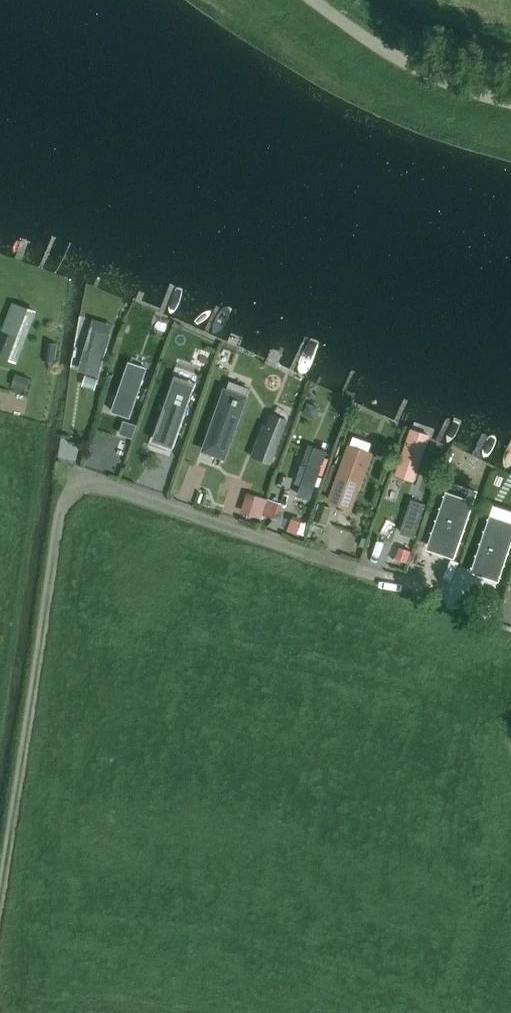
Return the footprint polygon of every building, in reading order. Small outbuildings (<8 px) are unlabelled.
[(21,305),(1,356),(17,362),(31,324),(29,324),(34,310),(21,305)] [(95,332),(84,372),(99,376),(110,337),(95,332)] [(129,363),(112,413),(130,419),(147,369),(129,363)] [(177,373),(154,437),(174,444),(197,380),(177,373)] [(223,397),(204,450),(223,457),(227,459),(249,397),(226,389),(223,397)] [(142,422),(154,426),(158,409),(146,405),(142,422)] [(270,464),(287,421),(273,416),(268,428),(264,426),(251,457),(270,464)] [(114,447),(127,453),(134,437),(121,431),(114,447)] [(324,500),(349,509),(370,452),(346,443),(324,500)] [(306,471),(300,469),(298,476),(303,478),(298,494),(311,499),(327,454),(313,449),(306,471)] [(91,468),(104,469),(105,452),(92,451),(91,468)] [(235,485),(223,482),(218,497),(230,501),(235,485)] [(428,497),(413,492),(400,530),(415,535),(428,497)] [(247,493),(241,513),(262,519),(263,516),(268,500),(247,493)] [(468,504),(447,496),(430,546),(451,553),(468,504)] [(433,529),(437,510),(428,508),(424,528),(433,529)] [(291,519),(287,529),(297,532),(301,523),(291,519)] [(492,520),(476,570),(496,577),(510,534),(510,526),(492,520)] [(372,548),(381,552),(389,535),(380,531),(372,548)] [(424,567),(428,556),(421,553),(417,565),(424,567)] [(403,561),(395,559),(392,571),(400,573),(403,561)] [(507,601),(510,588),(510,580),(502,577),(496,598),(507,601)] [(494,602),(497,591),(490,588),(486,599),(494,602)]
